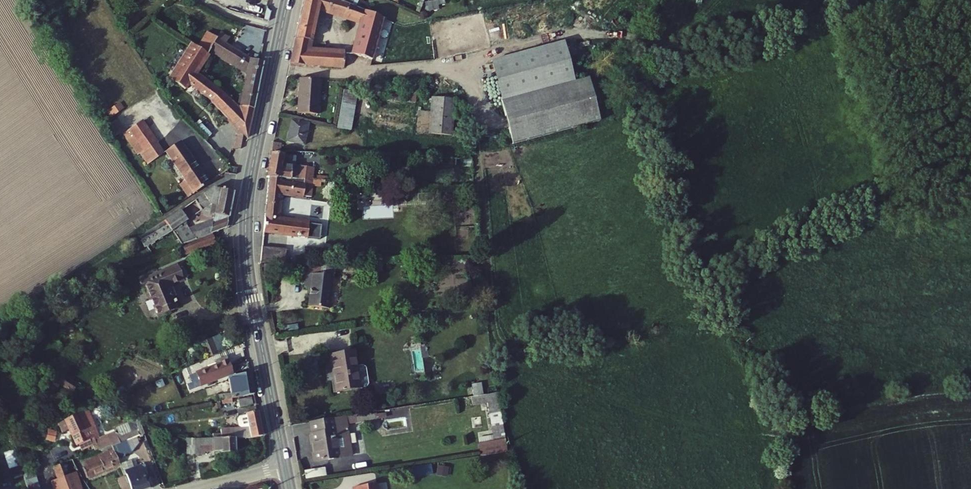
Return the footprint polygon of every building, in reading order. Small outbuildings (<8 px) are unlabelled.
[(298,28),(313,31),(318,9),(364,19),(356,51),(375,56),(381,33),(385,18),(385,16),(347,0),(304,0),(298,28)] [(438,8),(437,2),(433,2),(433,1),(426,2),(427,10),(438,8)] [(298,28),(296,36),(311,39),(313,31),(298,28)] [(211,52),(250,76),(243,109),(255,112),(264,65),(252,62),(226,45),(218,40),(208,34),(199,49),(209,56),(211,52)] [(221,35),(218,40),(226,45),(229,40),(221,35)] [(296,36),(290,64),(301,64),(347,66),(347,52),(313,52),(313,48),(309,48),(311,39),(296,36)] [(490,57),(500,96),(573,76),(562,38),(490,57)] [(199,49),(194,47),(171,84),(186,93),(190,88),(249,141),(255,112),(243,109),(242,116),(196,78),(209,56),(199,49)] [(523,105),(503,110),(512,139),(599,115),(587,72),(573,76),(520,91),(523,105)] [(321,78),(301,77),(299,114),(318,115),(321,78)] [(353,130),(355,91),(341,90),(338,129),(353,130)] [(500,96),(503,110),(523,105),(520,91),(500,96)] [(457,98),(434,96),(432,132),(454,132),(457,98)] [(115,136),(124,130),(116,119),(108,125),(115,136)] [(145,165),(165,152),(143,119),(123,132),(145,165)] [(309,124),(291,121),(287,142),(304,145),(309,124)] [(274,141),(273,150),(282,151),(283,142),(274,141)] [(168,153),(195,195),(209,187),(181,144),(168,153)] [(227,159),(236,165),(243,153),(235,147),(227,159)] [(307,178),(311,179),(312,170),(286,168),(287,153),(273,152),(271,175),(273,175),(307,178)] [(317,195),(319,181),(307,179),(307,178),(273,175),(268,230),(324,235),(325,225),(314,224),(317,195)] [(184,247),(201,241),(187,223),(189,222),(190,223),(214,207),(219,208),(213,237),(229,231),(236,196),(215,193),(181,214),(182,216),(170,223),(173,227),(170,229),(184,247)] [(157,318),(178,310),(169,287),(185,282),(179,266),(140,280),(143,290),(146,288),(157,318)] [(324,310),(332,278),(307,272),(303,286),(310,287),(305,305),(324,310)] [(202,340),(205,356),(217,353),(213,337),(202,340)] [(332,354),(336,377),(339,377),(341,391),(362,388),(359,366),(356,350),(332,354)] [(212,363),(215,370),(226,366),(223,359),(212,363)] [(362,388),(369,387),(366,365),(359,366),(362,388)] [(191,391),(230,377),(226,366),(215,370),(187,381),(191,391)] [(172,373),(180,398),(191,394),(182,369),(172,373)] [(214,406),(253,399),(249,377),(227,381),(228,398),(213,400),(214,406)] [(488,404),(491,435),(478,436),(479,451),(505,448),(499,393),(483,395),(481,382),(471,383),(473,396),(460,398),(462,407),(488,404)] [(251,409),(250,402),(238,404),(239,411),(251,409)] [(380,409),(314,420),(316,432),(315,432),(319,461),(356,455),(350,419),(381,414),(380,409)] [(137,439),(137,432),(121,439),(119,435),(100,442),(88,414),(65,424),(75,449),(91,443),(94,447),(91,448),(94,456),(110,450),(124,445),(137,439)] [(233,444),(247,444),(261,441),(256,417),(246,419),(249,435),(221,435),(221,444),(233,444)] [(15,445),(12,434),(0,437),(0,449),(15,445)] [(128,455),(141,451),(137,439),(124,445),(128,455)] [(233,459),(233,444),(221,444),(193,444),(194,461),(199,461),(199,457),(218,457),(219,459),(233,459)] [(0,449),(0,471),(13,467),(16,479),(24,477),(15,445),(0,449)] [(124,485),(126,488),(149,488),(143,475),(142,476),(137,465),(133,467),(128,455),(124,445),(110,450),(117,469),(124,485)] [(117,469),(110,450),(94,456),(81,462),(75,464),(82,483),(117,469)] [(433,474),(431,464),(411,467),(413,476),(433,474)] [(52,473),(57,488),(70,488),(63,469),(52,473)] [(28,488),(40,488),(34,471),(23,474),(28,488)]
